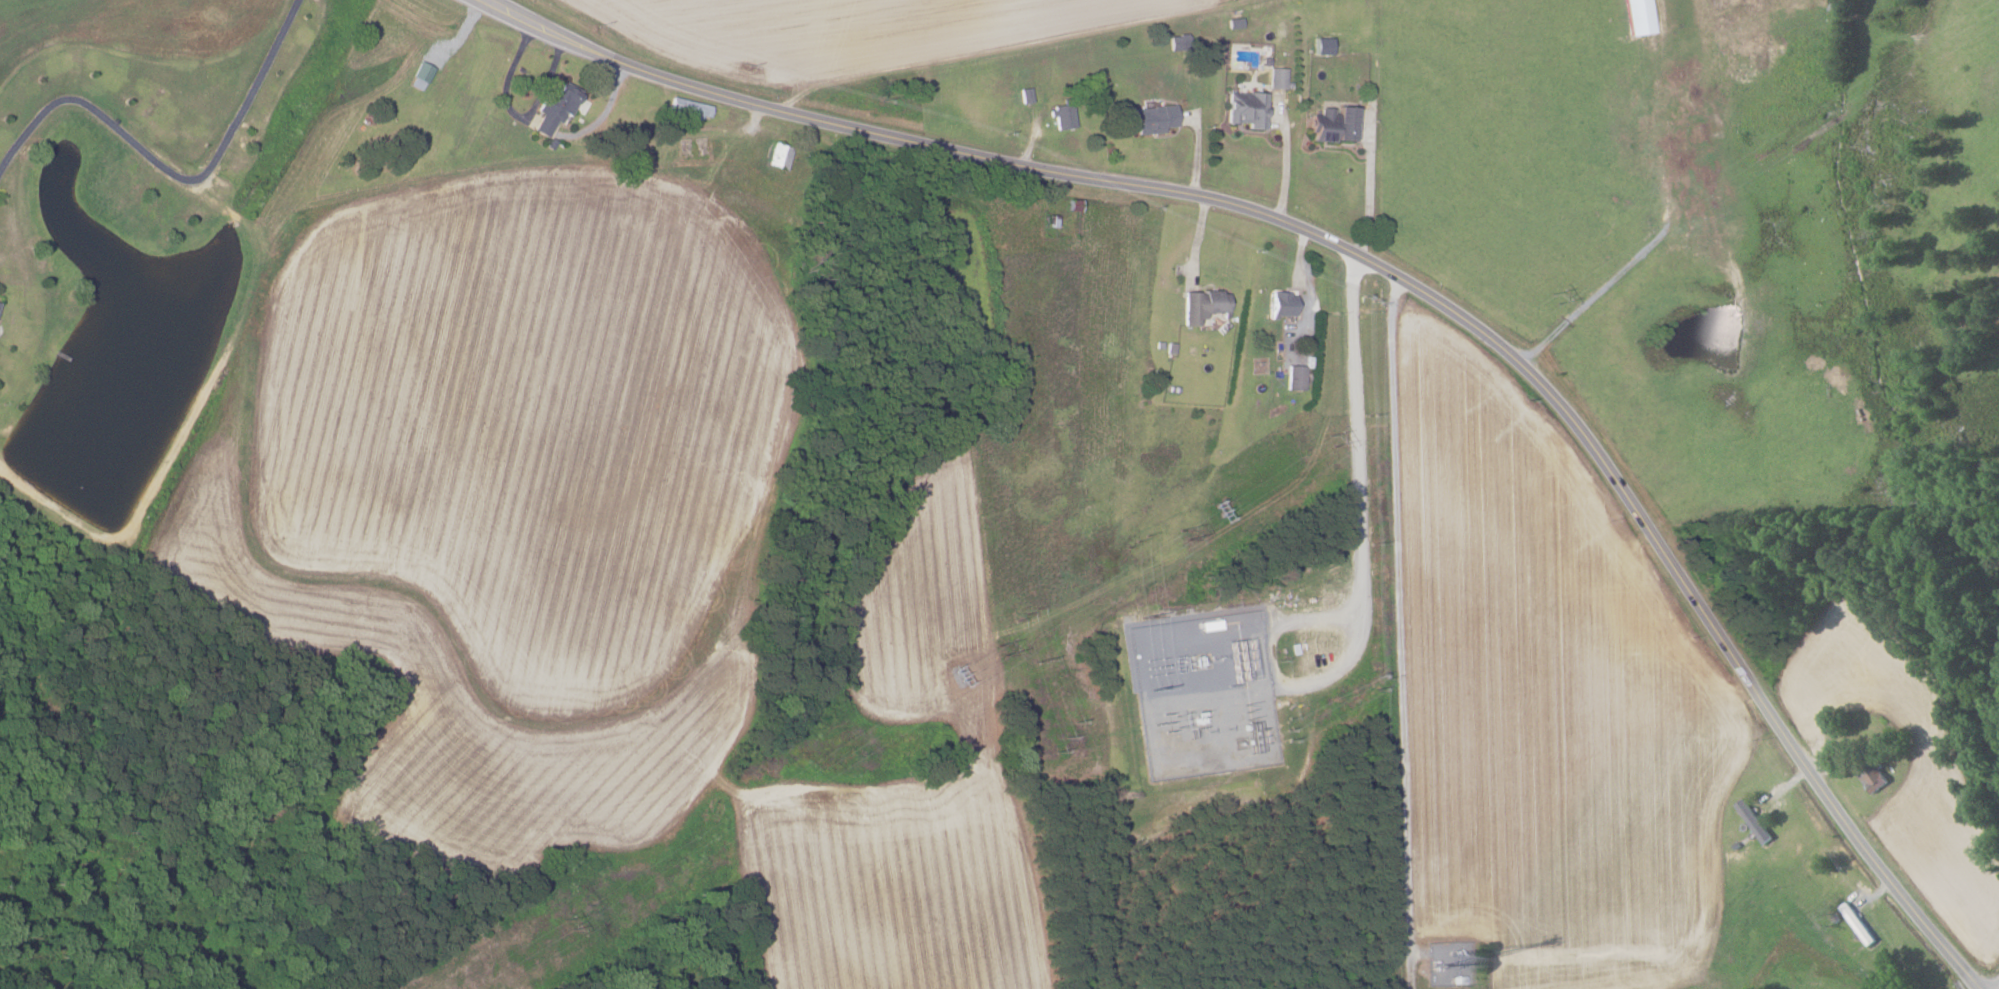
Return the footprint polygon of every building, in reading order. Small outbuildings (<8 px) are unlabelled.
[(1649,0),(1625,0),(1630,36),(1653,33),(1649,0)] [(408,85),(422,91),(432,67),(418,61),(408,85)] [(1285,88),(1286,68),(1270,67),(1269,88),(1285,88)] [(547,137),(554,120),(560,123),(564,114),(570,116),(581,93),(560,84),(555,94),(546,90),(537,111),(541,113),(533,131),(547,137)] [(1264,129),(1266,93),(1228,92),(1227,123),(1248,123),(1248,129),(1264,129)] [(667,112),(706,121),(710,106),(671,96),(667,112)] [(1054,129),(1074,127),(1072,104),(1052,106),(1054,129)] [(1164,133),(1164,127),(1176,127),(1175,106),(1126,108),(1127,129),(1137,128),(1137,134),(1164,133)] [(1353,142),(1355,107),(1335,107),(1335,108),(1320,107),(1320,115),(1312,114),(1311,140),(1353,142)] [(766,165),(786,170),(792,148),(772,143),(766,165)] [(1206,313),(1228,313),(1228,292),(1184,292),(1184,325),(1198,326),(1198,319),(1206,319),(1206,313)] [(1294,317),(1294,293),(1271,293),(1270,316),(1294,317)] [(1305,366),(1287,366),(1286,389),(1304,390),(1305,366)] [(1864,780),(1873,793),(1890,781),(1880,768),(1864,780)] [(1766,843),(1774,837),(1745,798),(1736,804),(1766,843)] [(1875,942),(1850,900),(1842,905),(1867,947),(1875,942)]
